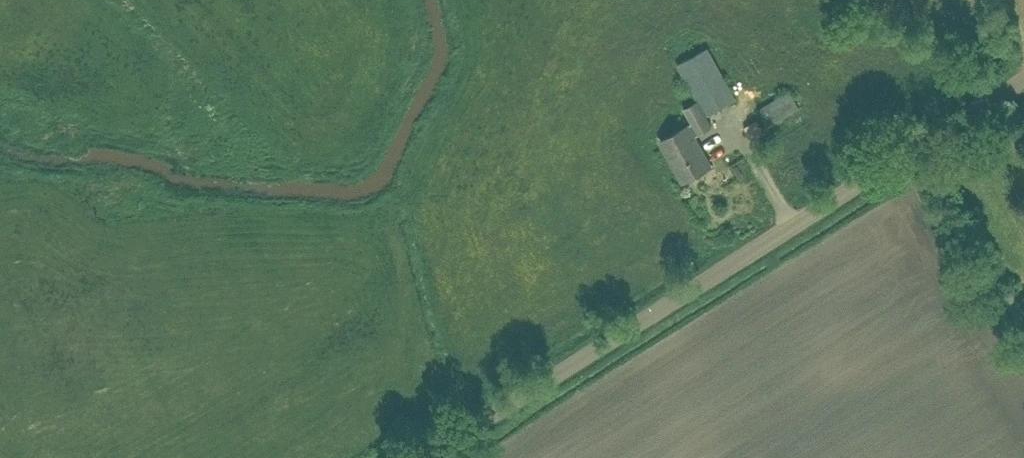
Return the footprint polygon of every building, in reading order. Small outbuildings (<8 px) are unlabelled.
[(707,47),(678,64),(677,64),(698,100),(684,108),(692,122),(660,140),(683,181),(711,165),(694,135),(712,125),(706,115),(735,98),(707,47)]
